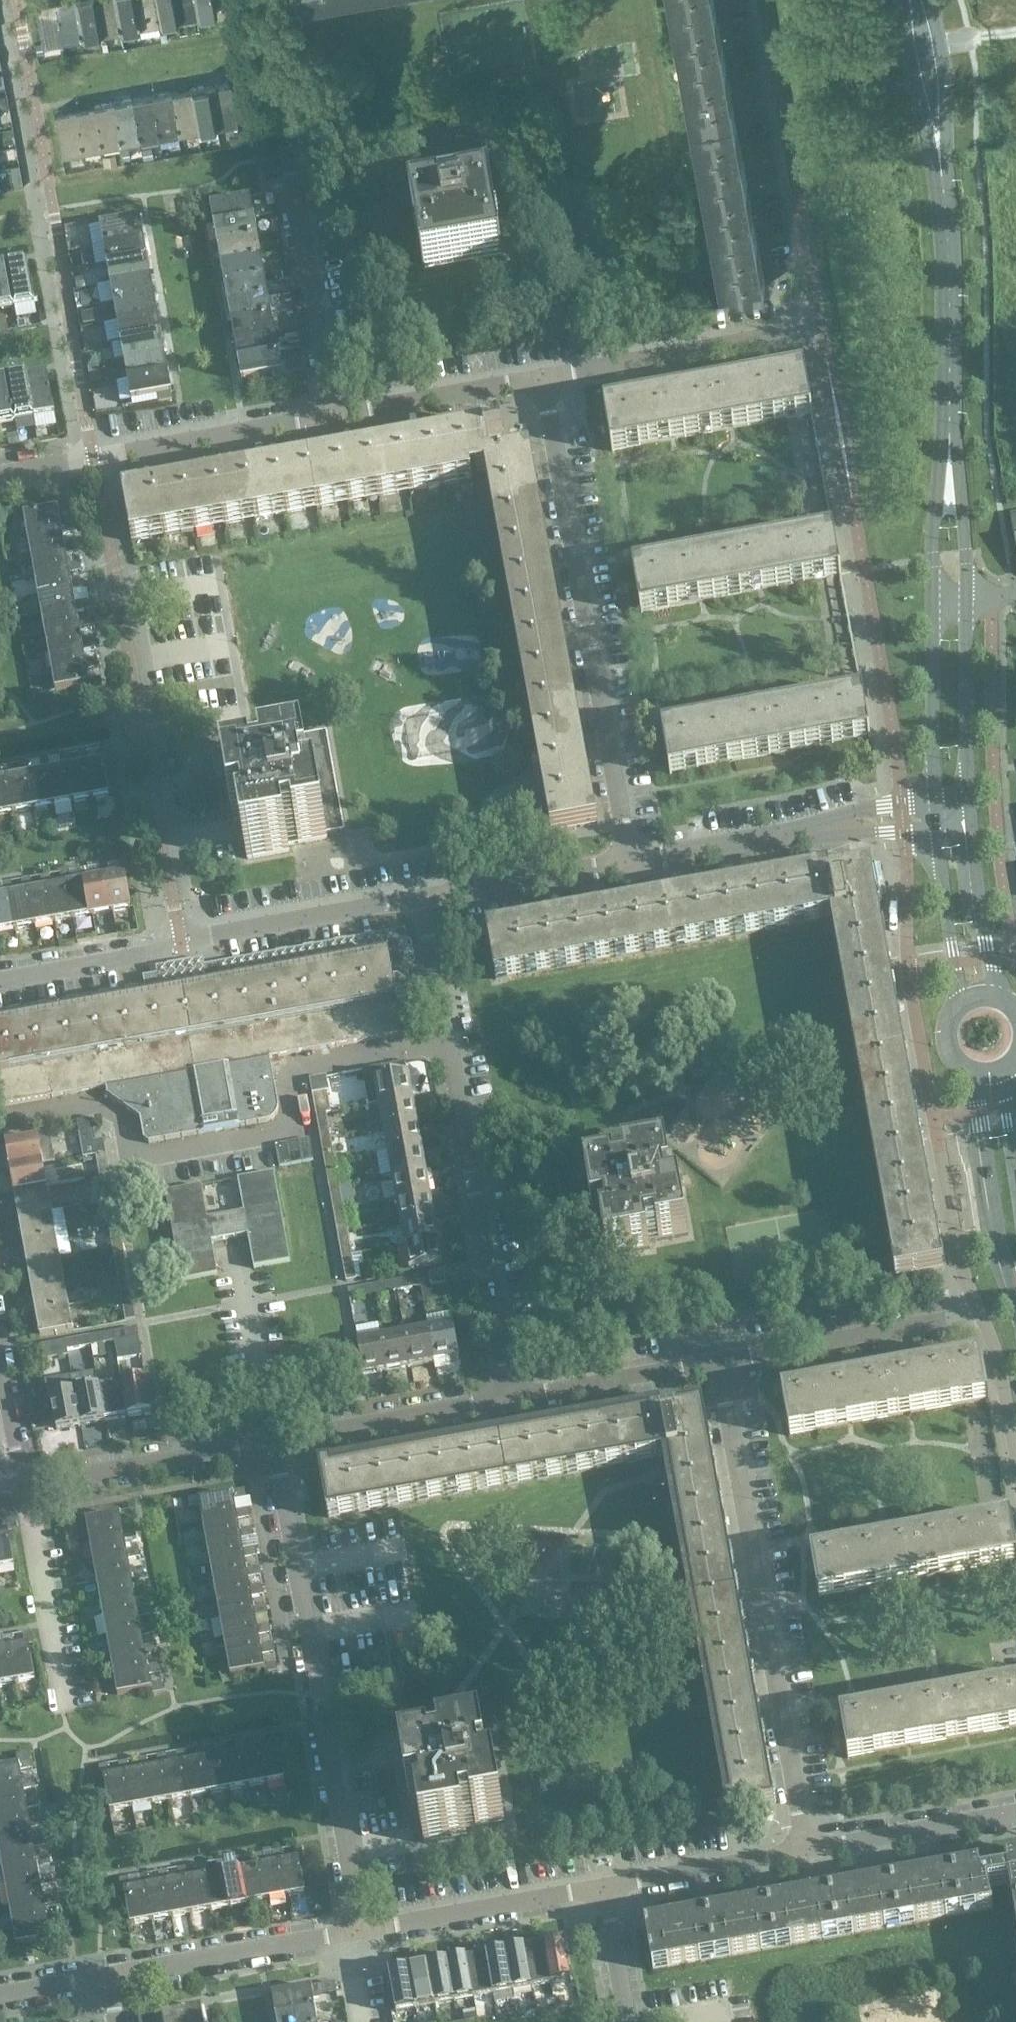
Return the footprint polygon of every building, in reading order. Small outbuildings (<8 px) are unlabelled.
[(54,0),(45,0),(34,2),(41,42),(61,39),(54,0)] [(61,39),(80,35),(74,0),(54,0),(61,39)] [(80,35),(100,32),(94,0),(74,0),(80,35)] [(100,32),(119,28),(114,0),(94,0),(100,32)] [(119,28),(139,25),(134,0),(114,0),(119,28)] [(139,25),(158,21),(154,0),(134,0),(139,25)] [(158,21),(177,18),(174,0),(154,0),(158,21)] [(177,18),(197,14),(194,0),(174,0),(177,18)] [(197,14),(216,11),(214,0),(194,0),(197,14)] [(721,292),(765,285),(722,0),(677,0),(721,292)] [(229,81),(210,84),(217,124),(236,121),(229,81)] [(210,84),(190,88),(197,128),(217,124),(210,84)] [(190,88),(171,91),(178,131),(197,128),(190,88)] [(171,91),(151,95),(159,135),(178,131),(171,91)] [(151,95),(132,98),(139,138),(159,135),(151,95)] [(132,98),(113,102),(120,142),(139,138),(132,98)] [(113,102),(93,105),(100,145),(120,142),(113,102)] [(93,105),(74,109),(81,149),(100,145),(93,105)] [(81,149),(74,109),(54,112),(61,152),(81,149)] [(412,204),(425,273),(503,259),(490,190),(412,204)] [(210,205),(214,224),(254,217),(251,198),(210,205)] [(214,224),(217,244),(258,237),(254,217),(214,224)] [(100,225),(104,244),(144,237),(140,218),(100,225)] [(104,244),(107,264),(147,257),(144,237),(104,244)] [(217,244),(221,263),(261,256),(258,237),(217,244)] [(221,263),(224,283),(265,276),(261,256),(221,263)] [(107,264),(111,283),(151,276),(147,257),(107,264)] [(28,264),(8,267),(16,307),(35,304),(28,264)] [(0,269),(0,310),(16,307),(8,267),(0,269)] [(111,283),(114,303),(154,296),(151,276),(111,283)] [(224,283),(228,302),(268,295),(265,276),(224,283)] [(228,302),(231,322),(272,314),(268,295),(228,302)] [(114,303),(118,322),(158,315),(154,296),(114,303)] [(231,322),(235,341),(275,334),(272,314),(231,322)] [(118,322),(121,342),(161,334),(158,315),(118,322)] [(121,342),(125,361),(165,354),(161,334),(121,342)] [(235,341),(238,360),(279,353),(275,334),(235,341)] [(279,353),(238,360),(242,380),(282,373),(279,353)] [(125,361),(128,380),(168,373),(165,354),(125,361)] [(748,425),(786,418),(812,414),(804,372),(803,373),(804,375),(778,379),(777,376),(767,378),(767,381),(741,386),(748,425)] [(168,373),(128,380),(132,400),(172,393),(168,373)] [(48,374),(28,377),(35,418),(55,414),(48,374)] [(28,377),(9,381),(16,421),(35,418),(28,377)] [(0,382),(0,424),(16,421),(9,381),(0,382)] [(92,389),(95,404),(97,414),(109,412),(108,402),(112,401),(110,386),(92,389)] [(678,397),(685,437),(748,425),(741,386),(715,391),(714,387),(704,389),(705,392),(678,397)] [(613,450),(685,437),(678,397),(642,404),(642,400),(632,402),(632,405),(606,410),(606,408),(605,408),(613,452),(614,451),(613,450)] [(502,427),(493,428),(487,429),(485,419),(470,422),(472,432),(463,434),(464,439),(126,500),(125,495),(124,495),(132,541),(473,480),(472,475),(492,471),(557,830),(551,831),(552,832),(598,824),(531,453),(507,457),(502,427)] [(24,515),(28,535),(62,529),(62,526),(60,516),(72,514),(70,505),(57,507),(57,509),(24,515)] [(28,535),(31,554),(66,548),(65,545),(63,535),(75,533),(73,524),(62,526),(62,529),(28,535)] [(806,537),(796,539),(796,542),(770,547),(777,586),(815,580),(841,575),(833,534),(832,534),(806,539),(806,537)] [(31,554),(35,574),(69,567),(69,565),(67,554),(78,552),(77,543),(65,545),(66,548),(31,554)] [(707,558),(714,598),(777,586),(770,547),(744,552),(743,548),(733,550),(733,554),(707,558)] [(714,598),(707,558),(672,565),(671,561),(661,563),(661,567),(635,571),(635,569),(634,569),(642,613),(643,613),(642,611),(714,598)] [(35,574),(38,593),(73,587),(72,584),(70,574),(82,571),(80,562),(69,565),(69,567),(35,574)] [(38,593),(42,613),(76,606),(76,603),(74,593),(85,591),(84,582),(72,584),(73,587),(38,593)] [(42,613),(45,632),(80,626),(79,623),(77,612),(89,610),(87,601),(76,603),(76,606),(42,613)] [(45,632),(49,651),(83,645),(82,642),(81,631),(92,629),(91,620),(79,623),(80,626),(45,632)] [(49,651),(52,671),(87,665),(86,661),(84,651),(96,649),(94,640),(82,642),(83,645),(49,651)] [(87,665),(52,671),(56,690),(90,684),(91,688),(103,686),(101,678),(89,680),(88,670),(99,668),(98,659),(86,661),(87,665)] [(825,700),(825,704),(799,709),(806,748),(869,737),(869,739),(870,739),(862,695),(861,695),(861,696),(835,700),(835,698),(825,700)] [(736,720),(743,759),(806,748),(799,709),(773,713),(772,710),(762,712),(762,715),(736,720)] [(743,759),(736,720),(700,726),(700,723),(690,725),(690,728),(664,733),(664,731),(663,731),(671,774),(672,774),(671,772),(743,759)] [(246,776),(227,780),(235,821),(241,820),(248,859),(289,852),(288,845),(327,838),(327,834),(345,831),(327,731),(274,741),(278,764),(266,766),(263,747),(241,751),(246,776)] [(79,754),(81,766),(84,765),(91,799),(110,796),(104,761),(108,761),(106,749),(98,750),(100,762),(90,764),(88,752),(79,754)] [(60,757),(62,769),(65,768),(71,803),(91,799),(84,765),(81,766),(71,767),(68,756),(60,757)] [(40,761),(42,772),(46,772),(52,806),(71,803),(65,768),(62,769),(51,771),(49,759),(40,761)] [(21,764),(23,776),(26,775),(32,810),(52,806),(46,772),(42,772),(32,774),(30,763),(21,764)] [(2,768),(4,779),(7,779),(13,813),(32,810),(26,775),(23,776),(13,778),(11,766),(2,768)] [(13,813),(7,779),(4,779),(0,780),(0,815),(13,813)] [(99,867),(101,878),(105,878),(111,912),(131,909),(124,874),(128,873),(126,862),(118,863),(120,875),(110,877),(108,865),(99,867)] [(80,870),(82,882),(85,881),(92,916),(111,912),(105,878),(101,878),(91,880),(89,868),(80,870)] [(871,869),(830,876),(817,878),(824,921),(825,920),(832,918),(834,931),(839,930),(897,1252),(892,1253),(894,1264),(893,1264),(895,1277),(943,1268),(943,1267),(945,1266),(944,1258),(943,1255),(941,1255),(871,869)] [(61,874),(63,885),(66,885),(72,919),(92,916),(85,881),(82,882),(72,884),(70,872),(61,874)] [(41,877),(43,889),(47,888),(53,923),(72,919),(66,885),(63,885),(52,887),(50,875),(41,877)] [(500,931),(500,930),(488,932),(496,980),(824,921),(817,878),(512,934),(511,929),(500,931)] [(22,880),(24,892),(27,892),(33,926),(53,923),(47,888),(43,889),(33,891),(31,879),(22,880)] [(3,884),(5,896),(8,895),(14,930),(33,926),(27,892),(24,892),(14,894),(12,882),(3,884)] [(14,930),(8,895),(5,896),(0,897),(0,932),(14,930)] [(106,1088),(108,1095),(140,1118),(144,1140),(149,1143),(266,1122),(272,1120),(276,1116),(278,1110),(278,1105),(270,1058),(403,1034),(399,1012),(408,1010),(407,1003),(409,1000),(408,1000),(415,991),(405,984),(403,968),(405,964),(402,946),(396,942),(384,944),(377,955),(377,957),(220,986),(208,978),(159,987),(151,998),(0,1026),(0,1107),(106,1088)] [(380,1104),(380,1103),(412,1098),(408,1074),(407,1074),(404,1063),(363,1070),(370,1106),(380,1104)] [(317,1115),(327,1114),(331,1113),(328,1091),(329,1091),(327,1077),(310,1080),(317,1115)] [(380,1103),(380,1104),(384,1127),(417,1121),(412,1098),(380,1103)] [(331,1137),(327,1114),(317,1115),(321,1139),(331,1137)] [(384,1127),(388,1151),(421,1145),(417,1121),(384,1127)] [(84,1157),(96,1155),(106,1153),(104,1140),(94,1141),(92,1131),(79,1133),(84,1157)] [(321,1139),(325,1163),(335,1161),(331,1137),(321,1139)] [(299,1141),(303,1162),(314,1160),(310,1139),(299,1141)] [(6,1146),(11,1170),(43,1164),(39,1140),(6,1146)] [(302,1163),(298,1141),(287,1143),(291,1165),(302,1163)] [(291,1165),(287,1143),(276,1145),(280,1167),(291,1165)] [(388,1151),(392,1175),(425,1169),(421,1145),(388,1151)] [(608,1172),(607,1172),(587,1176),(594,1219),(601,1217),(608,1256),(650,1249),(649,1242),(688,1235),(680,1193),(674,1194),(667,1155),(625,1162),(624,1153),(620,1151),(607,1169),(608,1172)] [(96,1155),(101,1178),(110,1177),(106,1153),(96,1155)] [(325,1163),(330,1186),(339,1184),(335,1161),(325,1163)] [(11,1170),(15,1194),(48,1188),(43,1164),(11,1170)] [(159,1189),(155,1167),(144,1169),(147,1190),(159,1189)] [(132,1171),(136,1192),(147,1191),(144,1169),(132,1171)] [(392,1175),(397,1199),(430,1193),(425,1169),(392,1175)] [(121,1173),(124,1194),(135,1192),(132,1171),(121,1173)] [(217,1275),(211,1242),(249,1235),(255,1268),(290,1262),(275,1173),(239,1180),(244,1213),(208,1219),(202,1186),(166,1193),(182,1281),(217,1275)] [(101,1178),(103,1194),(113,1192),(110,1177),(101,1178)] [(330,1186),(334,1210),(344,1208),(339,1184),(330,1186)] [(15,1194),(19,1218),(52,1212),(48,1188),(15,1194)] [(397,1199),(401,1222),(434,1216),(430,1193),(397,1199)] [(115,1200),(105,1202),(107,1217),(117,1215),(115,1200)] [(334,1210),(338,1233),(348,1232),(344,1208),(334,1210)] [(19,1218),(23,1242),(56,1236),(52,1212),(19,1218)] [(401,1222),(405,1246),(438,1240),(434,1216),(401,1222)] [(119,1224),(109,1226),(112,1240),(122,1239),(119,1224)] [(338,1233),(342,1257),(352,1255),(348,1232),(338,1233)] [(23,1242),(28,1265),(61,1259),(56,1236),(23,1242)] [(438,1240),(405,1246),(410,1270),(443,1264),(438,1240)] [(123,1247),(113,1249),(116,1264),(126,1262),(123,1247)] [(352,1255),(342,1257),(347,1281),(357,1279),(352,1255)] [(28,1265),(32,1289),(65,1283),(61,1259),(28,1265)] [(127,1271),(118,1273),(120,1288),(130,1286),(127,1271)] [(444,1272),(429,1275),(431,1287),(446,1284),(444,1272)] [(420,1277),(421,1286),(424,1302),(448,1297),(446,1284),(431,1287),(429,1275),(420,1277)] [(408,1289),(421,1286),(420,1277),(407,1279),(408,1289)] [(383,1283),(385,1293),(398,1291),(396,1281),(383,1283)] [(32,1289),(36,1313),(69,1307),(65,1283),(32,1289)] [(132,1295),(122,1296),(126,1321),(136,1319),(132,1295)] [(69,1307),(36,1313),(41,1337),(73,1331),(69,1307)] [(453,1325),(429,1329),(435,1362),(459,1358),(453,1325)] [(138,1328),(113,1332),(115,1342),(139,1337),(138,1328)] [(429,1329),(405,1333),(411,1366),(435,1362),(429,1329)] [(113,1332),(90,1336),(91,1346),(115,1342),(113,1332)] [(405,1333),(382,1338),(388,1371),(411,1366),(405,1333)] [(90,1336),(66,1341),(68,1350),(91,1346),(90,1336)] [(388,1371),(382,1338),(358,1342),(364,1375),(388,1371)] [(68,1350),(66,1341),(42,1345),(45,1360),(69,1355),(68,1350)] [(963,1403),(989,1398),(981,1357),(980,1357),(981,1359),(955,1364),(954,1360),(944,1362),(945,1366),(918,1371),(925,1410),(963,1403)] [(918,1371),(855,1382),(862,1421),(925,1410),(918,1371)] [(147,1380),(123,1384),(129,1417),(153,1413),(147,1380)] [(791,1434),(862,1421),(855,1382),(820,1388),(819,1385),(809,1387),(809,1390),(783,1395),(783,1393),(782,1393),(790,1436),(791,1436),(791,1434)] [(123,1384),(99,1389),(105,1421),(129,1417),(123,1384)] [(99,1389),(75,1393),(81,1426),(105,1421),(99,1389)] [(81,1426),(75,1393),(51,1397),(57,1430),(81,1426)] [(724,1792),(726,1803),(725,1803),(727,1815),(775,1806),(703,1407),(661,1415),(661,1416),(650,1418),(650,1417),(333,1474),(332,1468),(320,1470),(329,1518),(664,1458),(665,1467),(670,1467),(729,1791),(724,1792)] [(199,1501),(203,1520),(237,1514),(237,1511),(235,1501),(247,1499),(245,1490),(232,1492),(233,1494),(199,1501)] [(203,1520),(206,1539),(241,1533),(240,1530),(238,1520),(250,1518),(249,1509),(237,1511),(237,1514),(203,1520)] [(86,1521),(90,1540),(124,1534),(124,1531),(122,1521),(134,1519),(132,1510),(119,1512),(120,1515),(86,1521)] [(992,1564),(1015,1560),(1015,1549),(1010,1518),(1009,1518),(1010,1519),(984,1524),(983,1522),(973,1524),(974,1527),(947,1532),(954,1571),(992,1564)] [(15,1566),(9,1532),(13,1531),(11,1519),(3,1521),(5,1533),(0,1534),(0,1569),(15,1566)] [(206,1539),(210,1559),(244,1553),(244,1550),(242,1539),(254,1537),(252,1528),(240,1530),(241,1533),(206,1539)] [(90,1540),(94,1560),(128,1554),(127,1551),(125,1540),(137,1538),(136,1529),(124,1531),(124,1534),(90,1540)] [(954,1571),(947,1532),(921,1537),(920,1533),(910,1535),(911,1538),(884,1543),(891,1582),(954,1571)] [(891,1582),(884,1543),(849,1550),(848,1546),(838,1548),(838,1551),(812,1556),(812,1554),(811,1554),(819,1598),(820,1597),(819,1595),(891,1582)] [(210,1559),(213,1578),(248,1572),(247,1569),(245,1559),(257,1557),(255,1548),(244,1550),(244,1553),(210,1559)] [(94,1560),(97,1579),(131,1573),(131,1570),(129,1560),(141,1558),(139,1549),(127,1551),(128,1554),(94,1560)] [(213,1578),(217,1598),(251,1592),(251,1589),(249,1578),(261,1576),(259,1567),(247,1569),(248,1572),(213,1578)] [(97,1579),(101,1599),(135,1592),(134,1589),(132,1579),(144,1577),(143,1568),(131,1570),(131,1573),(97,1579)] [(217,1598),(220,1617),(255,1611),(254,1608),(252,1597),(264,1595),(262,1586),(251,1589),(251,1592),(217,1598)] [(101,1599),(104,1618),(138,1612),(138,1609),(136,1598),(148,1596),(146,1587),(134,1589),(135,1592),(101,1599)] [(220,1617),(224,1637),(258,1630),(258,1627),(256,1617),(268,1614),(266,1606),(254,1608),(255,1611),(220,1617)] [(104,1618),(108,1637),(142,1631),(141,1628),(139,1618),(151,1615),(150,1607),(138,1609),(138,1612),(104,1618)] [(224,1637),(227,1656),(262,1650),(261,1646),(259,1636),(271,1634),(269,1625),(258,1627),(258,1630),(224,1637)] [(108,1637),(111,1657),(145,1651),(145,1647),(143,1637),(155,1635),(153,1626),(141,1628),(142,1631),(108,1637)] [(4,1638),(6,1649),(10,1649),(16,1683),(35,1679),(29,1645),(33,1644),(31,1633),(23,1634),(25,1646),(15,1648),(13,1636),(4,1638)] [(262,1650),(227,1656),(231,1675),(265,1669),(266,1673),(278,1671),(276,1663),(265,1665),(263,1655),(275,1653),(273,1644),(261,1646),(262,1650)] [(111,1657),(115,1676),(149,1670),(148,1667),(146,1656),(158,1654),(157,1645),(145,1647),(145,1651),(111,1657)] [(16,1683),(10,1649),(6,1649),(0,1650),(0,1686),(16,1683)] [(149,1670),(115,1676),(118,1696),(152,1690),(153,1694),(165,1692),(163,1683),(152,1686),(150,1675),(162,1673),(160,1664),(148,1667),(149,1670)] [(983,1732),(1015,1727),(1015,1685),(1013,1685),(1012,1683),(1002,1685),(1003,1688),(976,1693),(983,1732)] [(913,1705),(921,1744),(983,1732),(976,1693),(950,1698),(949,1694),(939,1696),(940,1700),(913,1705)] [(849,1757),(921,1744),(913,1705),(878,1711),(877,1707),(867,1709),(867,1713),(842,1717),(841,1715),(840,1716),(848,1759),(849,1759),(849,1757)] [(254,1739),(256,1750),(260,1750),(266,1784),(285,1781),(279,1746),(283,1746),(281,1734),(273,1735),(275,1747),(265,1749),(263,1737),(254,1739)] [(235,1742),(237,1754),(240,1753),(246,1788),(266,1784),(260,1750),(256,1750),(246,1752),(244,1741),(235,1742)] [(442,1751),(443,1757),(429,1760),(404,1764),(412,1806),(418,1805),(425,1844),(467,1836),(466,1830),(505,1823),(497,1781),(491,1782),(484,1743),(442,1751)] [(215,1746),(218,1757),(221,1757),(227,1791),(246,1788),(240,1753),(237,1754),(227,1756),(224,1744),(215,1746)] [(196,1749),(198,1761),(201,1760),(208,1795),(227,1791),(221,1757),(218,1757),(207,1759),(205,1748),(196,1749)] [(177,1753),(179,1764),(182,1764),(188,1798),(208,1795),(201,1760),(198,1761),(188,1763),(186,1751),(177,1753)] [(23,1784),(23,1781),(21,1771),(33,1769),(30,1752),(17,1755),(19,1765),(0,1768),(0,1788),(23,1784)] [(158,1756),(160,1768),(163,1767),(169,1802),(188,1798),(182,1764),(179,1764),(169,1766),(167,1754),(158,1756)] [(138,1760),(140,1771),(143,1771),(149,1805),(169,1802),(163,1767),(160,1768),(149,1770),(147,1758),(138,1760)] [(119,1763),(121,1775),(124,1774),(130,1809),(149,1805),(143,1771),(140,1771),(130,1773),(128,1761),(119,1763)] [(124,1774),(121,1775),(111,1777),(109,1765),(100,1767),(102,1779),(104,1779),(110,1812),(130,1809),(124,1774)] [(27,1803),(26,1801),(24,1790),(36,1788),(35,1779),(23,1781),(23,1784),(0,1788),(0,1808),(27,1803)] [(30,1823),(30,1820),(28,1810),(40,1807),(38,1798),(26,1801),(27,1803),(0,1808),(0,1828),(30,1823)] [(34,1842),(33,1839),(31,1829),(43,1827),(41,1818),(30,1820),(30,1823),(0,1828),(0,1848),(34,1842)] [(3,1868),(37,1862),(37,1859),(35,1848),(47,1846),(45,1837),(33,1839),(34,1842),(0,1848),(0,1852),(3,1868)] [(274,1852),(276,1863),(280,1863),(286,1897),(306,1894),(300,1860),(304,1859),(301,1847),(293,1848),(296,1860),(285,1862),(283,1850),(274,1852)] [(255,1855),(257,1867),(261,1866),(267,1901),(286,1897),(280,1863),(276,1863),(266,1865),(264,1854),(255,1855)] [(3,1868),(6,1887),(41,1881),(40,1878),(38,1867),(50,1865),(48,1857),(37,1859),(37,1862),(3,1868)] [(236,1859),(238,1870),(241,1870),(247,1904),(267,1901),(261,1866),(257,1867),(247,1869),(245,1857),(236,1859)] [(217,1862),(219,1874),(222,1873),(228,1908),(247,1904),(241,1870),(238,1870),(228,1872),(225,1861),(217,1862)] [(1009,1884),(1011,1896),(1015,1895),(1015,1861),(1005,1862),(1007,1870),(1009,1884)] [(197,1866),(199,1877),(202,1877),(209,1911),(228,1908),(222,1873),(219,1874),(208,1876),(206,1864),(197,1866)] [(993,1910),(989,1887),(1009,1884),(1007,1870),(982,1875),(980,1867),(950,1872),(957,1916),(993,1910)] [(178,1869),(180,1881),(183,1880),(189,1915),(209,1911),(202,1877),(199,1877),(189,1879),(187,1868),(178,1869)] [(159,1873),(161,1884),(164,1884),(170,1918),(189,1915),(183,1880),(180,1881),(170,1883),(168,1871),(159,1873)] [(897,1927),(927,1922),(957,1916),(950,1872),(889,1883),(897,1927)] [(139,1876),(141,1888),(144,1887),(150,1922),(170,1918),(164,1884),(161,1884),(150,1886),(148,1874),(139,1876)] [(6,1887),(10,1907),(44,1901),(43,1897),(42,1887),(53,1885),(52,1876),(40,1878),(41,1881),(6,1887)] [(144,1887),(141,1888),(131,1890),(129,1878),(120,1880),(122,1892),(125,1892),(131,1925),(150,1922),(144,1887)] [(836,1938),(866,1932),(897,1927),(889,1883),(828,1894),(836,1938)] [(775,1949),(805,1943),(836,1938),(828,1894),(767,1905),(775,1949)] [(10,1907),(13,1926),(48,1920),(47,1916),(45,1906),(57,1904),(55,1895),(43,1897),(44,1901),(10,1907)] [(714,1960),(745,1954),(775,1949),(767,1905),(706,1916),(714,1960)] [(48,1920),(13,1926),(17,1946),(51,1940),(55,1939),(55,1935),(51,1936),(49,1925),(60,1923),(59,1914),(47,1916),(48,1920)] [(653,1971),(684,1965),(714,1960),(706,1916),(646,1927),(653,1971)] [(564,1941),(545,1944),(552,1985),(571,1982),(564,1941)] [(545,1944),(525,1948),(533,1989),(552,1985),(545,1944)] [(525,1948),(506,1951),(513,1992),(533,1989),(525,1948)] [(506,1951),(486,1955),(494,1996),(513,1992),(506,1951)] [(486,1955),(467,1958),(474,1999),(494,1996),(486,1955)] [(467,1958),(447,1962),(455,2003),(474,1999),(467,1958)] [(447,1962),(428,1965),(435,2006),(455,2003),(447,1962)] [(428,1965),(409,1969),(416,2010),(435,2006),(428,1965)] [(416,2010),(409,1969),(389,1972),(397,2013),(416,2010)] [(272,1994),(275,2014),(316,2006),(313,1987),(272,1994)] [(277,2021),(319,2021),(316,2006),(275,2014),(277,2021)] [(163,2021),(205,2021),(203,2007),(161,2014),(163,2021)]
